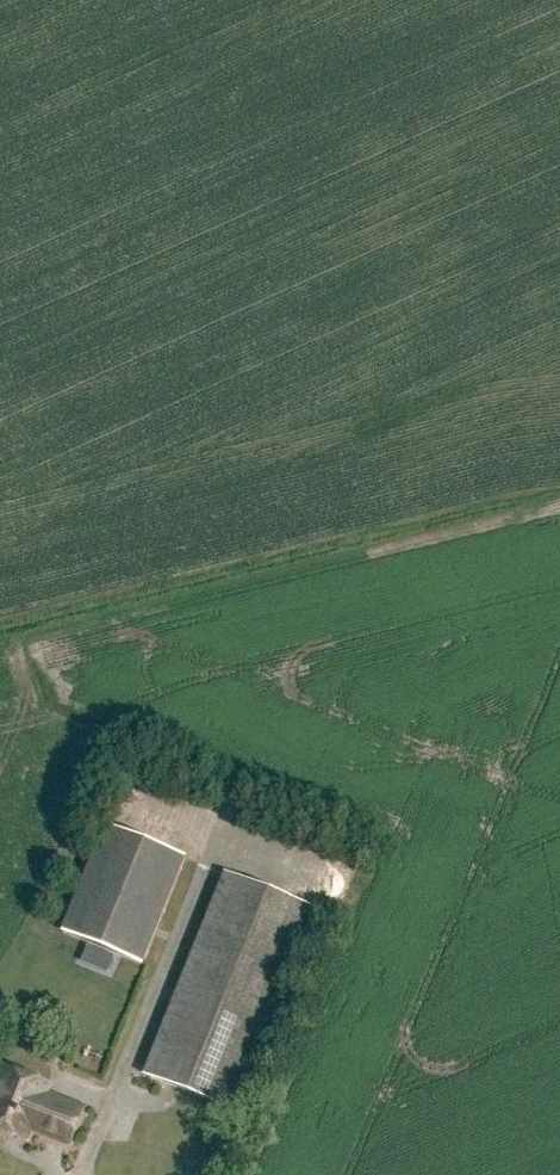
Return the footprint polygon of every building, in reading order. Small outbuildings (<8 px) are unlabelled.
[(185,860),(106,829),(64,933),(143,965),(185,860)] [(225,876),(145,1076),(234,1112),(314,912),(225,876)] [(48,1086),(6,1069),(0,1084),(0,1131),(26,1142),(31,1129),(71,1145),(84,1112),(44,1096),(48,1086)]
